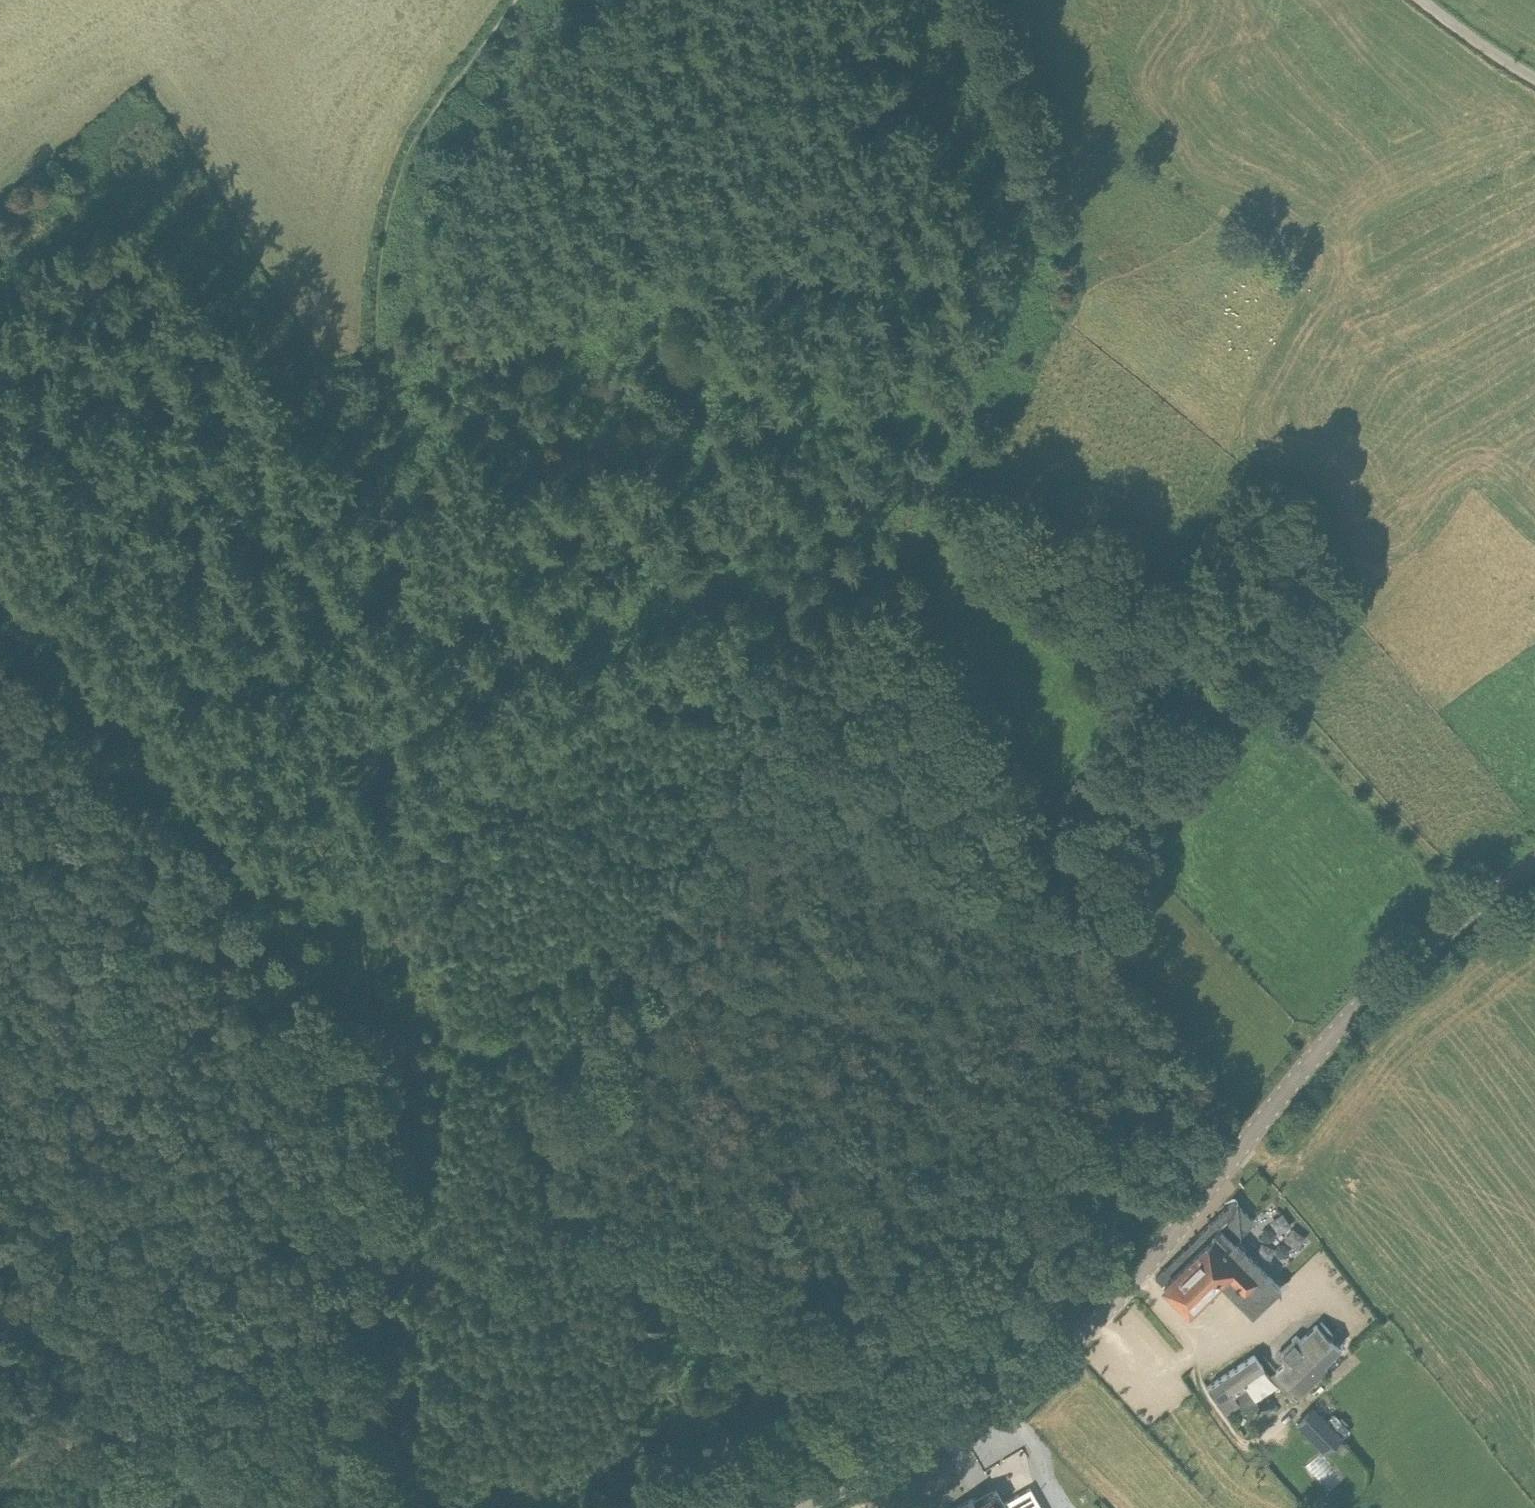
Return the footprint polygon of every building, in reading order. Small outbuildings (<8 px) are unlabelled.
[(1254,1221),(1247,1214),(1233,1200),(1155,1277),(1187,1309),(1217,1279),(1252,1315),(1280,1287),(1234,1241),(1254,1221)] [(1332,1340),(1335,1336),(1321,1322),(1318,1326),(1317,1324),(1301,1340),(1296,1335),(1275,1355),(1284,1364),(1276,1371),(1296,1392),(1299,1395),(1327,1367),(1324,1364),(1340,1348),(1332,1340)] [(1242,1381),(1254,1373),(1263,1367),(1254,1354),(1207,1386),(1226,1414),(1239,1403),(1245,1411),(1257,1403),(1246,1386),(1242,1381)] [(1270,1377),(1278,1385),(1290,1398),(1296,1392),(1276,1371),(1270,1377)] [(1297,1422),(1325,1451),(1340,1437),(1312,1408),(1297,1422)] [(1349,1449),(1341,1441),(1335,1447),(1342,1455),(1349,1449)] [(1030,1488),(1004,1503),(996,1490),(974,1503),(972,1498),(957,1507),(956,1507),(1042,1507),(1030,1488)]
